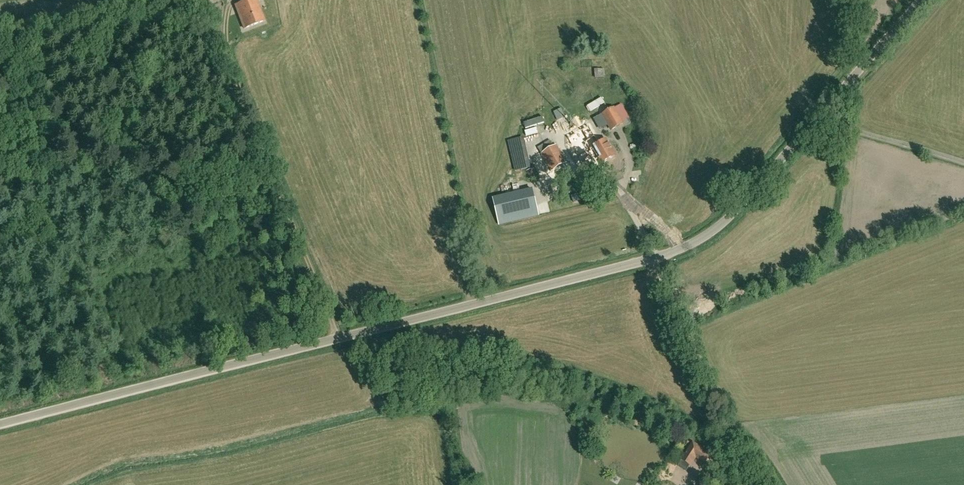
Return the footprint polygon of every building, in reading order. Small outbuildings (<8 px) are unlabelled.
[(257,0),(250,0),(235,6),(244,29),(264,21),(257,0)] [(604,78),(604,68),(595,69),(595,78),(604,78)] [(623,123),(614,108),(603,114),(612,130),(623,123)] [(540,116),(523,123),(525,128),(542,122),(540,116)] [(589,126),(568,138),(572,144),(570,145),(574,152),(576,151),(585,167),(599,159),(602,164),(615,156),(606,140),(599,144),(589,126)] [(509,140),(514,171),(529,168),(524,137),(509,140)] [(556,145),(554,146),(550,140),(538,148),(542,154),(551,171),(566,162),(556,145)] [(538,215),(532,190),(493,199),(499,224),(538,215)] [(691,441),(680,458),(687,463),(693,452),(704,459),(708,452),(691,441)]
